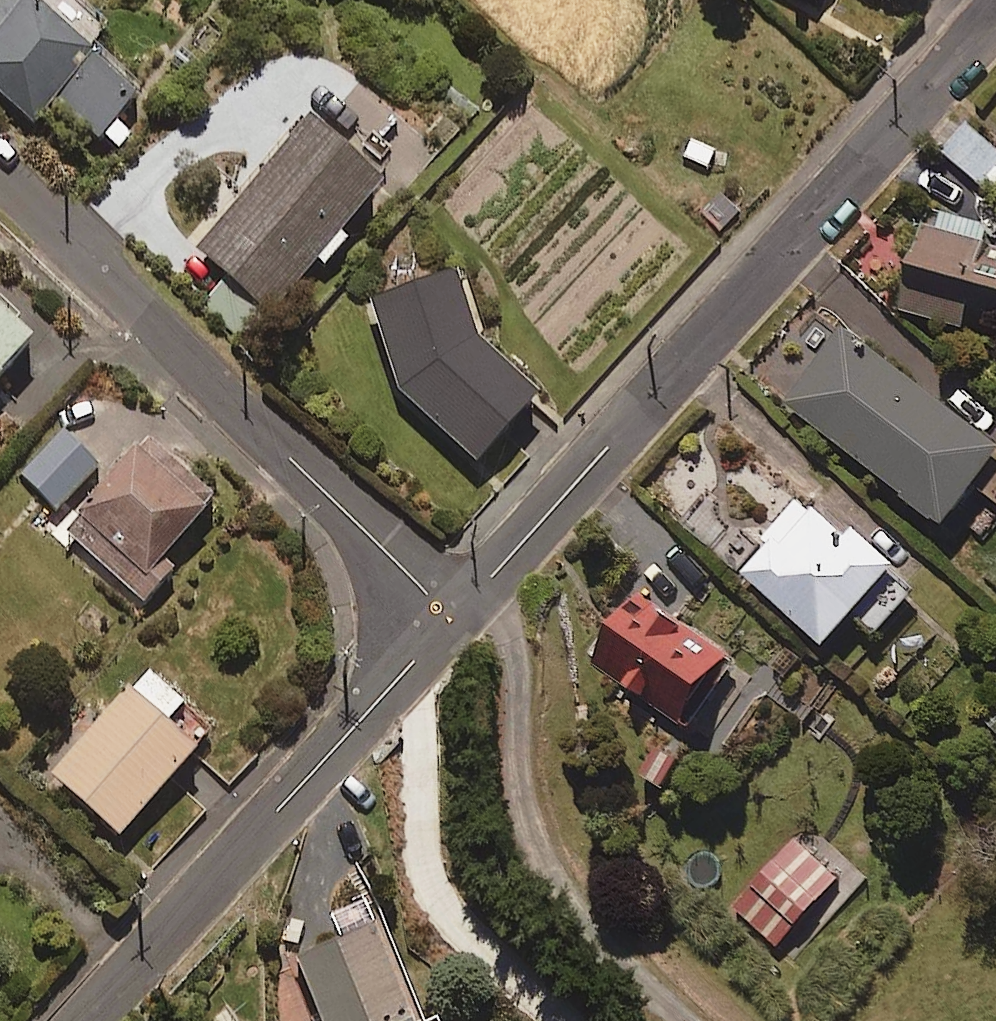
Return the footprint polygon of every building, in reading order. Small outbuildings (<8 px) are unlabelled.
[(31,124),(56,95),(101,135),(136,96),(86,51),(105,29),(73,0),(0,0),(0,96),(31,124)] [(382,189),(308,124),(196,252),(270,316),(317,262),(325,268),(346,244),(339,238),(382,189)] [(967,126),(944,152),(987,189),(995,179),(995,151),(967,126)] [(995,341),(995,243),(988,240),(991,230),(934,211),(902,311),(995,341)] [(464,318),(452,280),(371,307),(401,396),(476,467),(532,408),(502,366),(457,323),(464,318)] [(0,316),(0,380),(32,346),(0,316)] [(945,530),(958,514),(987,538),(995,526),(995,511),(975,494),(995,467),(995,449),(845,327),(786,401),(945,530)] [(97,468),(61,434),(21,476),(58,510),(97,468)] [(213,506),(141,444),(63,534),(145,604),(174,571),(164,563),(213,506)] [(849,538),(800,498),(734,578),(828,654),(856,619),(879,637),(915,592),(895,575),(902,566),(856,530),(849,538)] [(729,660),(638,597),(592,664),(683,727),(729,660)] [(213,738),(147,675),(51,777),(118,840),(213,738)] [(683,755),(658,740),(637,775),(663,790),(683,755)] [(822,870),(790,841),(730,906),(777,949),(815,908),(827,919),(863,879),(836,855),(822,870)] [(377,932),(299,961),(322,1020),(412,1020),(377,932)]
